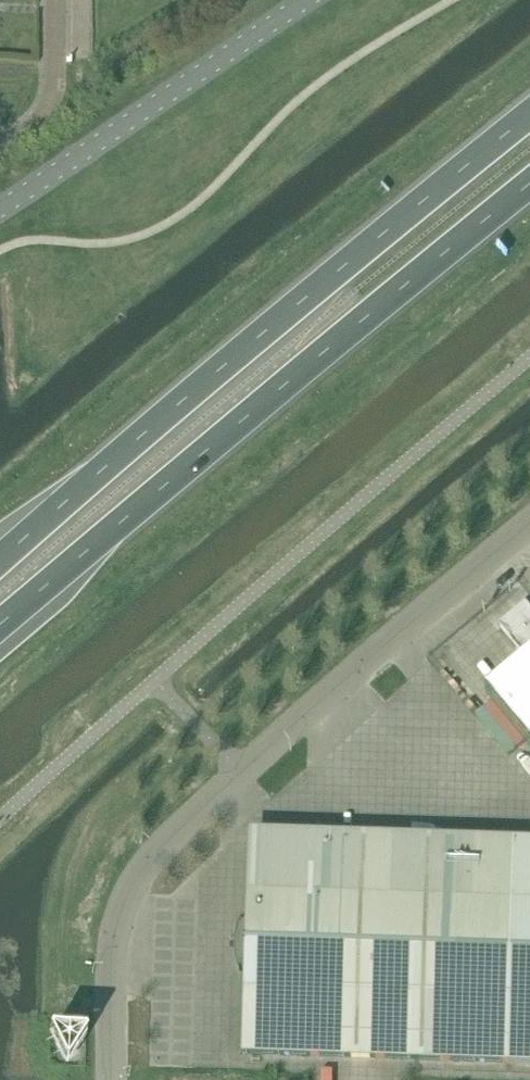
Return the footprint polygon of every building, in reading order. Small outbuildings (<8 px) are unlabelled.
[(527,608),(501,630),(528,662),(487,699),(529,748),(529,611),(527,608)] [(508,1062),(529,1063),(529,845),(253,836),(251,922),(241,921),(242,918),(241,917),(240,919),(238,924),(238,926),(237,931),(236,936),(235,938),(235,941),(235,945),(235,950),(235,953),(235,955),(236,960),(237,962),(238,967),(240,972),(241,971),(239,967),(249,968),(246,1054),(508,1062)]
